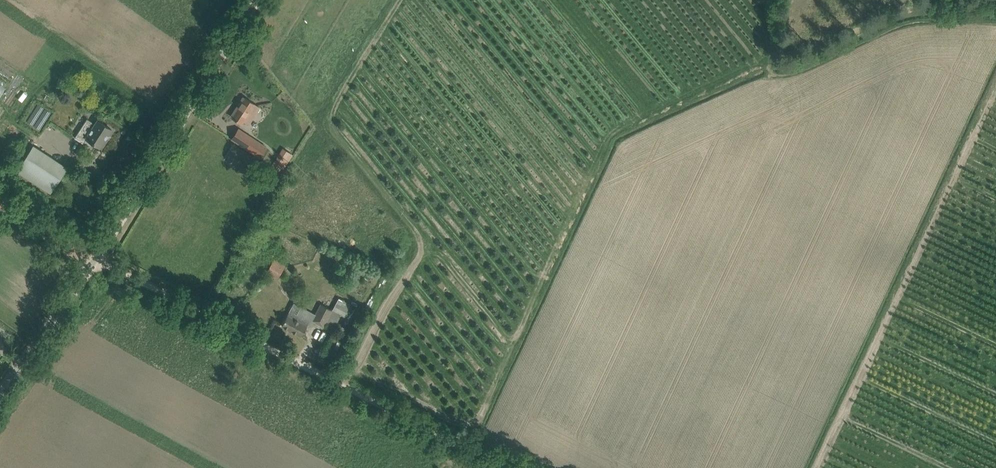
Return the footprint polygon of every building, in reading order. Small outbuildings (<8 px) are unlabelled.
[(258,106),(252,102),(243,97),(244,98),(232,117),(241,124),(243,121),(249,111),(253,113),(258,106)] [(112,130),(103,124),(97,120),(94,123),(87,119),(80,129),(75,137),(83,143),(86,138),(100,147),(112,130)] [(267,147),(247,134),(239,128),(232,138),(231,139),(240,145),(260,158),(267,147)] [(67,168),(58,162),(33,145),(17,171),(42,187),(50,193),(67,168)] [(272,166),(281,172),(287,163),(278,157),(272,166)] [(285,266),(274,259),(267,272),(278,279),(285,266)] [(320,304),(315,314),(294,302),(289,312),(286,316),(282,325),(301,336),(306,327),(307,326),(314,322),(323,326),(325,323),(332,310),(328,308),(320,304)]
